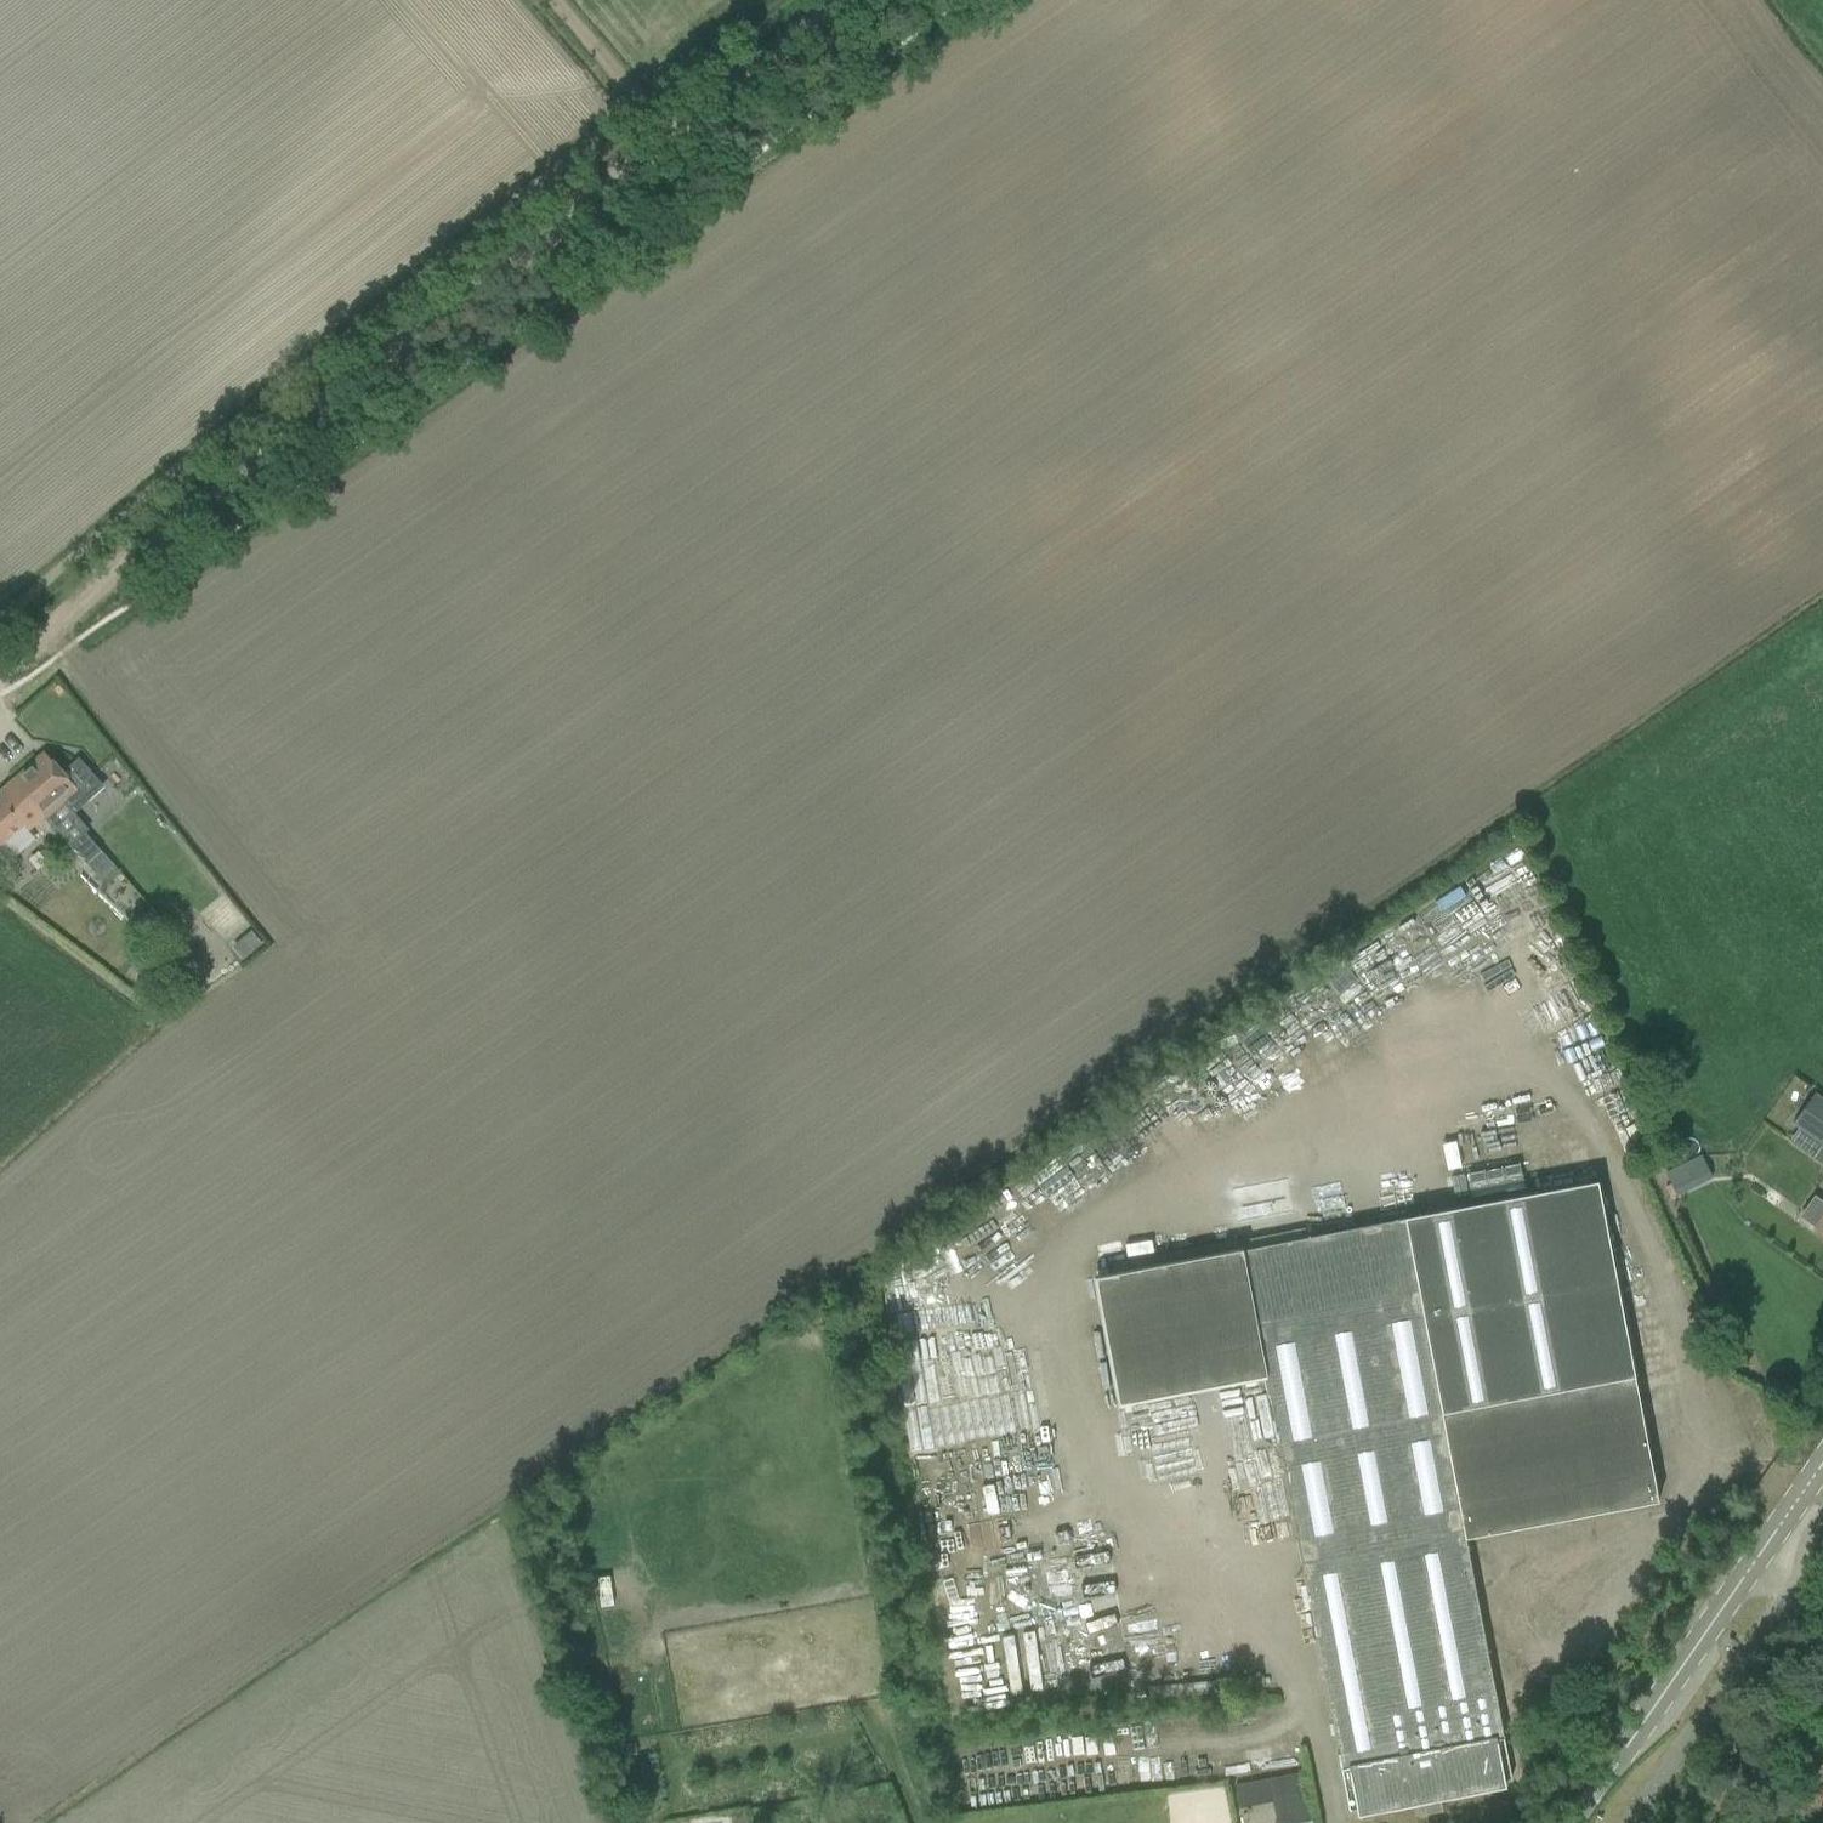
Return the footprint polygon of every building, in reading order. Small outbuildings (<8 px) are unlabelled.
[(79,807),(102,786),(79,760),(64,774),(45,753),(14,780),(32,800),(31,801),(48,819),(66,804),(79,807)] [(14,780),(0,793),(0,798),(1,799),(0,800),(0,846),(24,825),(27,829),(43,815),(47,820),(48,819),(31,801),(32,800),(14,780)] [(71,844),(87,863),(101,850),(85,832),(71,844)] [(87,863),(100,877),(114,865),(101,850),(87,863)] [(131,912),(131,921),(138,926),(146,922),(147,913),(139,908),(131,912)] [(229,943),(240,958),(260,943),(249,928),(229,943)] [(228,945),(214,955),(224,968),(238,958),(228,945)] [(1814,1092),(1792,1124),(1822,1146),(1822,1099),(1814,1092)] [(1673,1195),(1709,1176),(1696,1153),(1660,1172),(1673,1195)] [(1658,1503),(1634,1377),(1597,1183),(1404,1220),(1095,1279),(1118,1405),(1265,1377),(1281,1457),(1296,1537),(1333,1725),(1349,1810),(1356,1809),(1358,1817),(1423,1804),(1425,1813),(1442,1810),(1440,1801),(1506,1788),(1504,1781),(1511,1779),(1465,1539),(1658,1503)] [(1822,1236),(1822,1204),(1814,1198),(1801,1217),(1815,1227),(1813,1229),(1822,1236)] [(903,1263),(917,1316),(933,1311),(919,1259),(903,1263)] [(599,1577),(602,1606),(614,1605),(610,1576),(599,1577)] [(997,1634),(1003,1693),(1042,1689),(1036,1631),(997,1634)] [(1262,1777),(1270,1822),(1309,1822),(1300,1771),(1262,1777)]
